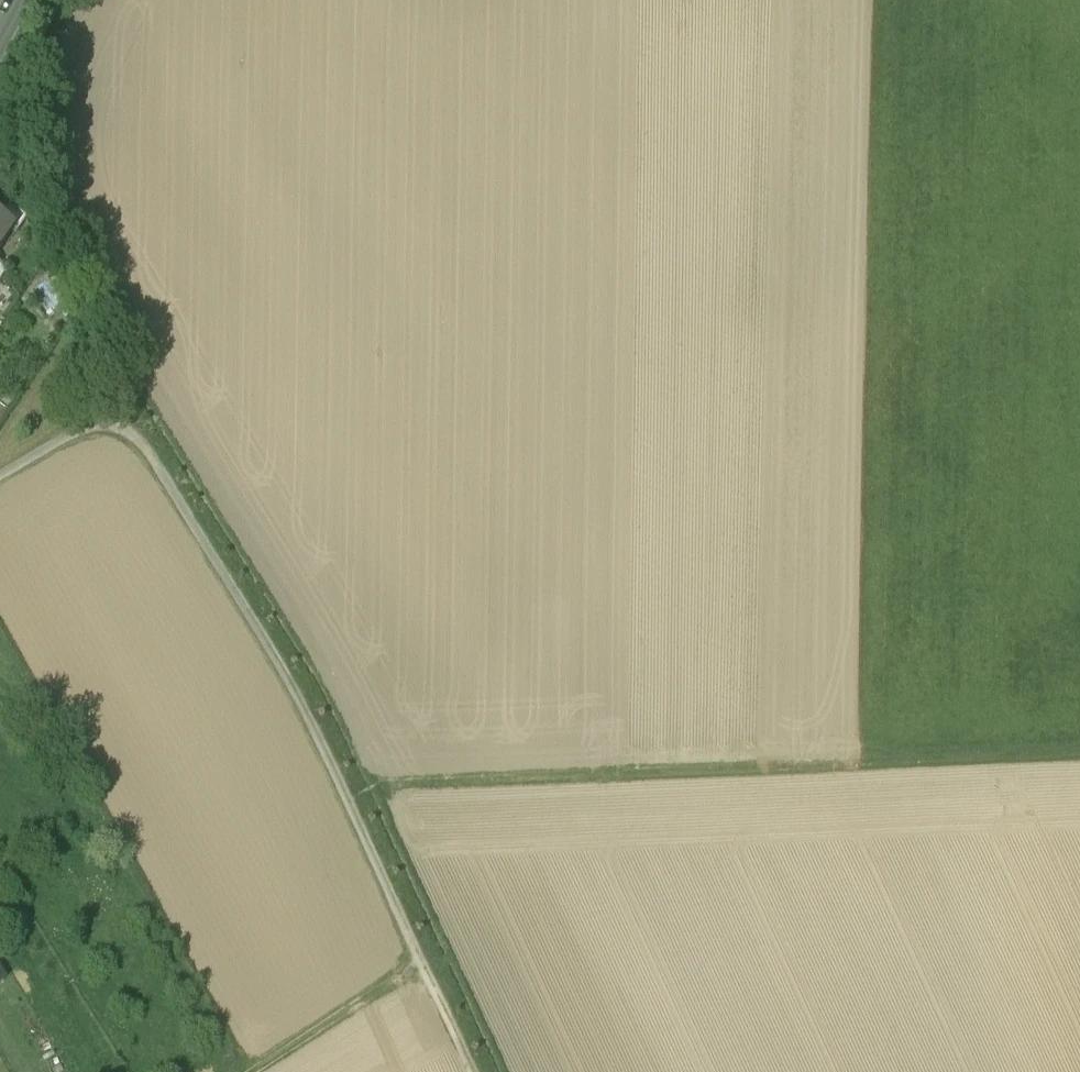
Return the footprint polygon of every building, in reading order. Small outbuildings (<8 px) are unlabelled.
[(4,203),(0,209),(0,219),(11,227),(10,229),(17,233),(25,221),(24,217),(4,203)] [(10,229),(11,227),(0,219),(0,243),(10,229)]
